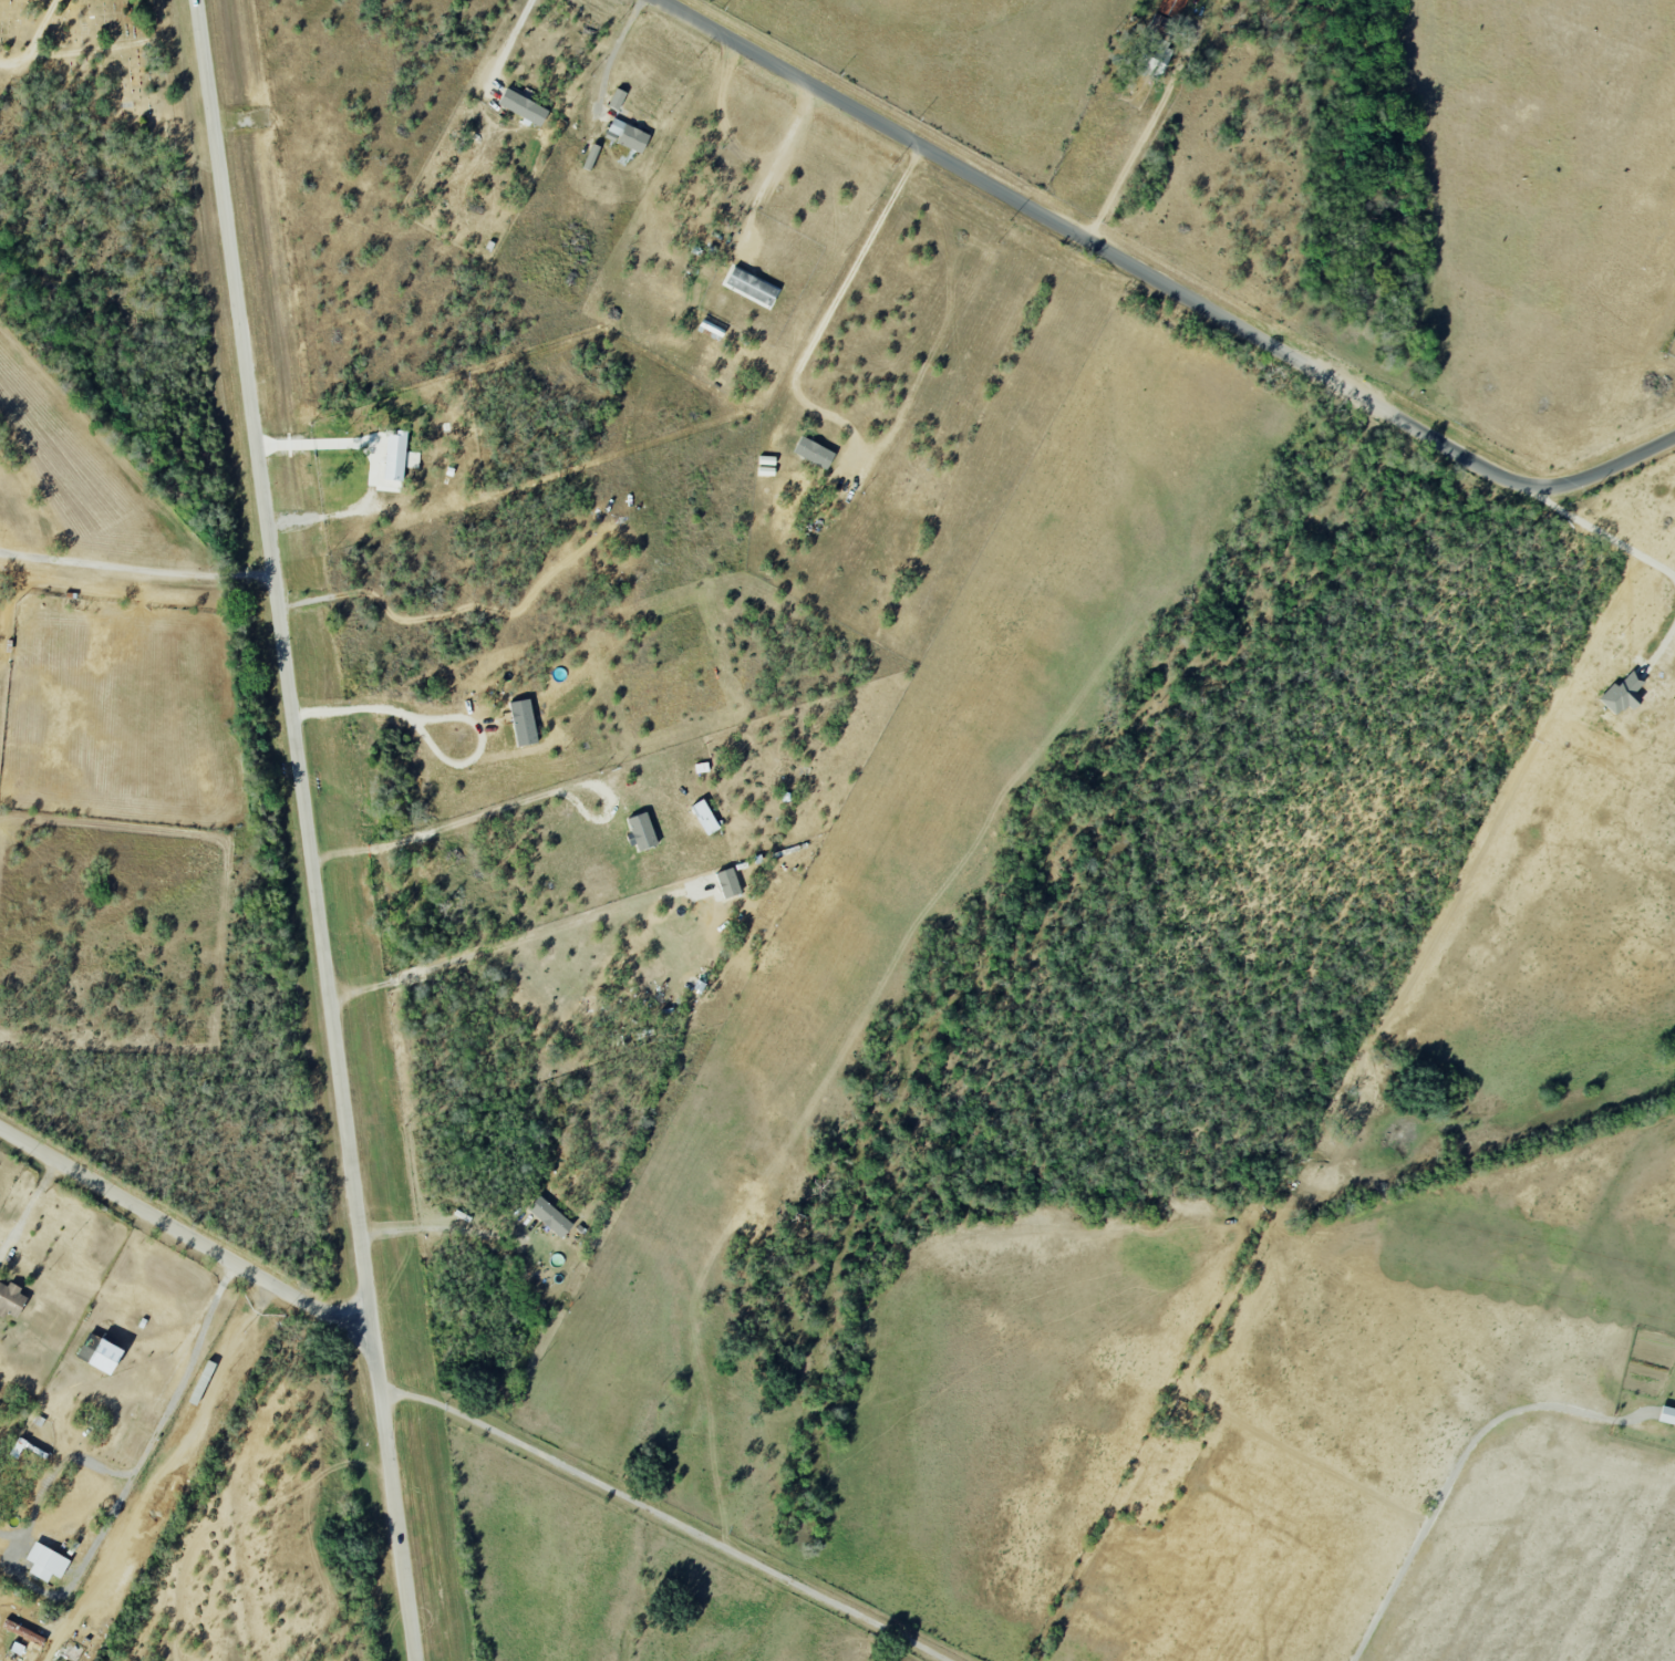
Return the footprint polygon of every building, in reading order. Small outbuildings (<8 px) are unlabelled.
[(1158,12),(1159,12),(1134,69),(1160,80),(1173,51),(1167,48),(1188,0),(1163,0),(1158,12)] [(499,104),(541,126),(549,110),(508,88),(499,104)] [(628,93),(618,88),(610,106),(619,110),(628,93)] [(606,137),(642,154),(651,135),(615,118),(606,137)] [(726,284),(771,306),(779,289),(735,267),(726,284)] [(387,432),(382,491),(402,493),(405,467),(420,469),(422,452),(407,451),(408,433),(387,432)] [(836,453),(803,436),(794,452),(827,469),(836,453)] [(719,829),(706,798),(694,803),(707,835),(719,829)] [(628,818),(639,850),(659,844),(648,812),(628,818)] [(742,892),(733,867),(717,873),(726,898),(742,892)] [(529,1208),(561,1238),(574,1225),(541,1195),(529,1208)] [(0,1279),(0,1280),(0,1308),(17,1318),(30,1296),(0,1279)] [(1663,1406),(1659,1423),(1674,1426),(1674,1408),(1663,1406)] [(27,1560),(34,1563),(29,1573),(49,1582),(52,1574),(62,1579),(71,1559),(35,1542),(27,1560)]
